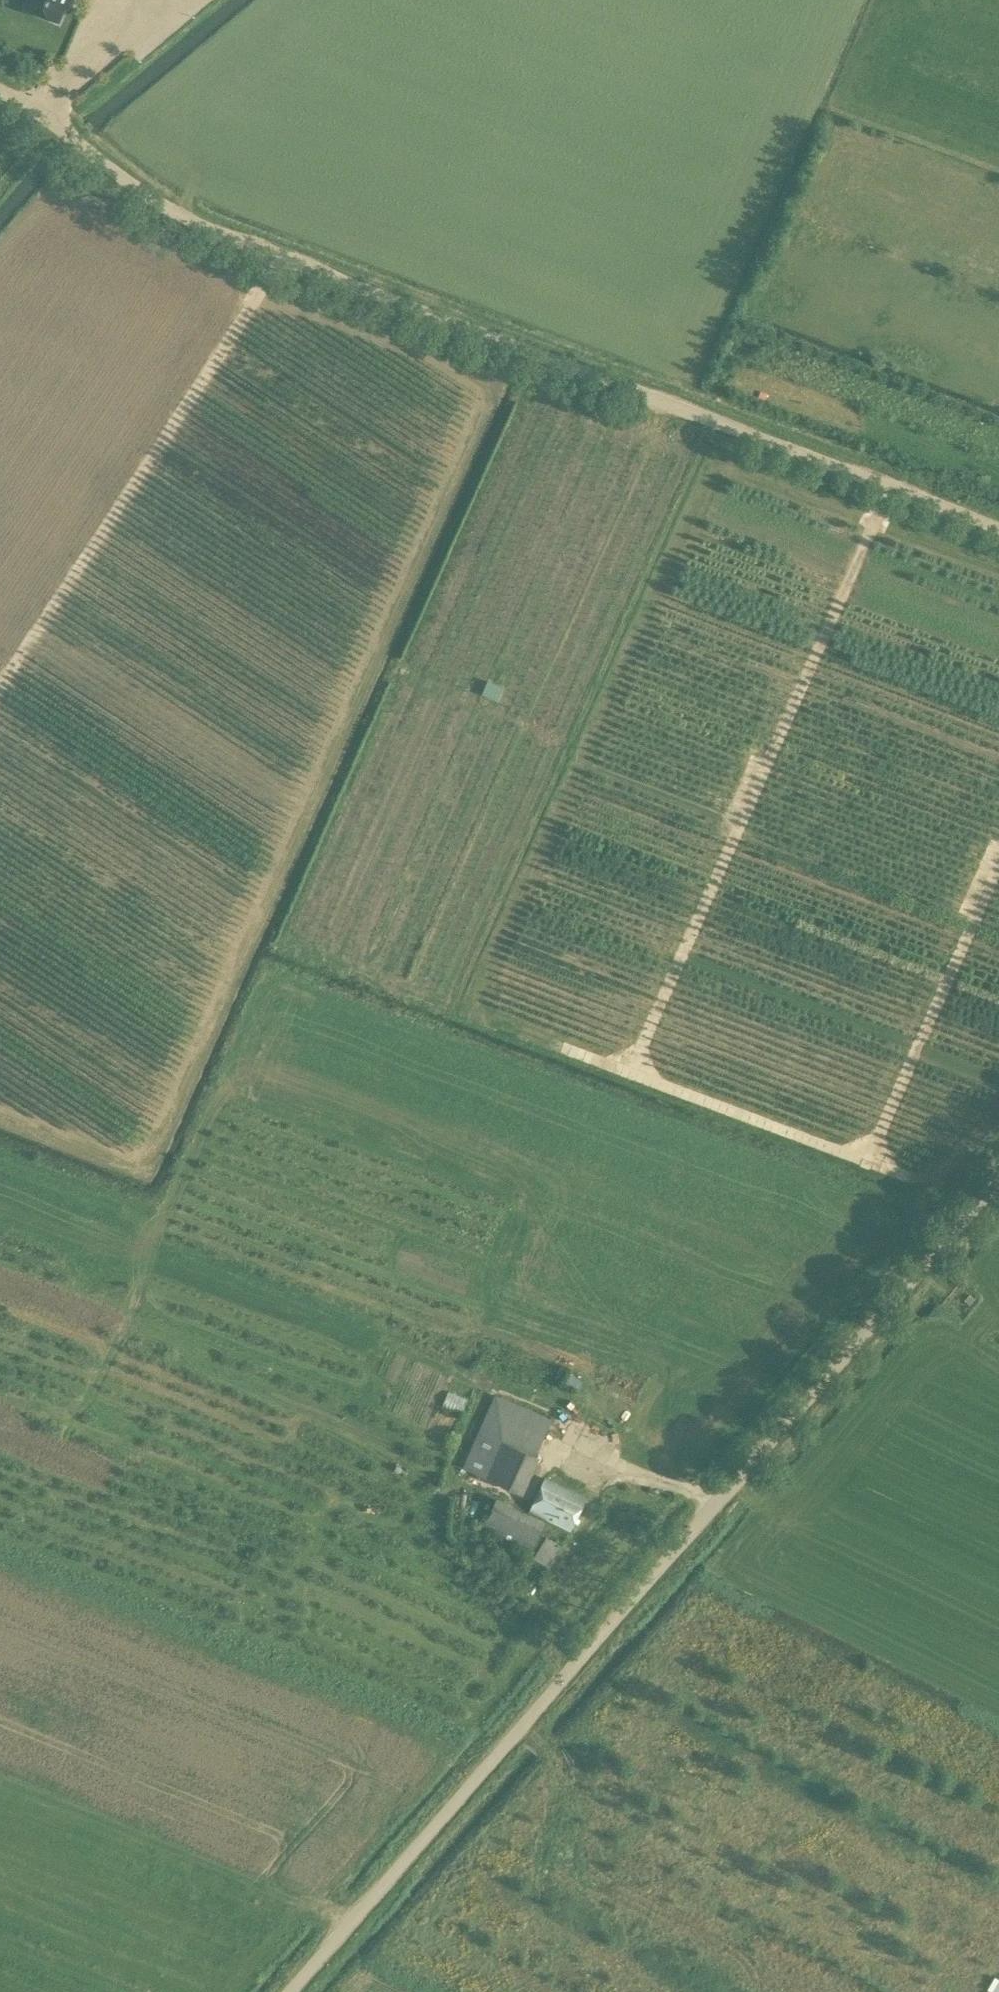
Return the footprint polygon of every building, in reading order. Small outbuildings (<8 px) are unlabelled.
[(27,11),(58,25),(68,0),(32,0),(27,11)] [(502,696),(505,685),(490,681),(487,693),(502,696)] [(446,1405),(464,1411),(469,1398),(450,1392),(446,1405)] [(552,1419),(551,1418),(495,1395),(462,1468),(486,1478),(523,1495),(540,1457),(536,1456),(552,1419)] [(529,1512),(571,1531),(587,1498),(545,1478),(529,1512)] [(532,1550),(545,1522),(497,1498),(496,1500),(482,1494),(480,1500),(469,1495),(460,1514),(483,1525),(482,1528),(532,1550)] [(547,1567),(560,1544),(546,1537),(533,1560),(547,1567)] [(990,1991),(998,1991),(998,1976),(997,1975),(990,1991)]
